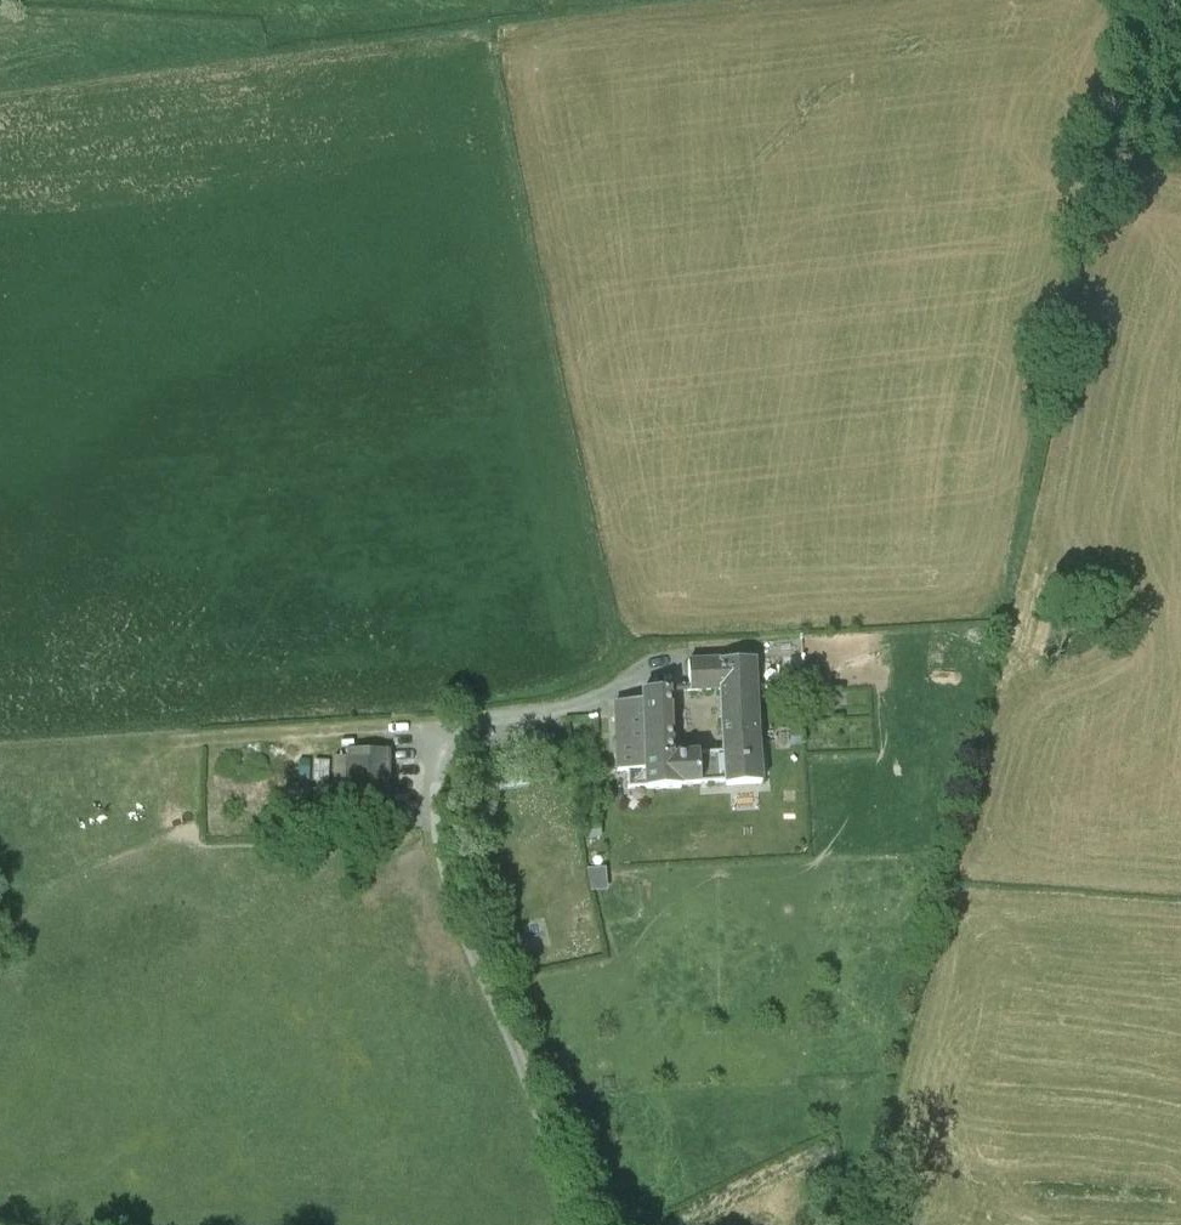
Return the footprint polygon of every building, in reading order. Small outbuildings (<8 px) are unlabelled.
[(754,661),(693,663),(693,690),(691,691),(691,692),(691,693),(719,692),(723,754),(725,784),(726,787),(761,785),(756,690),(754,661)] [(670,691),(642,693),(643,707),(646,791),(680,789),(680,787),(725,784),(723,754),(670,758),(668,694),(670,694),(670,693),(670,691)] [(629,792),(646,791),(643,707),(614,708),(616,775),(628,775),(629,792)] [(389,753),(348,752),(347,802),(387,802),(389,753)] [(387,802),(347,802),(347,816),(387,816),(387,802)] [(603,871),(585,873),(589,895),(605,894),(603,871)]
